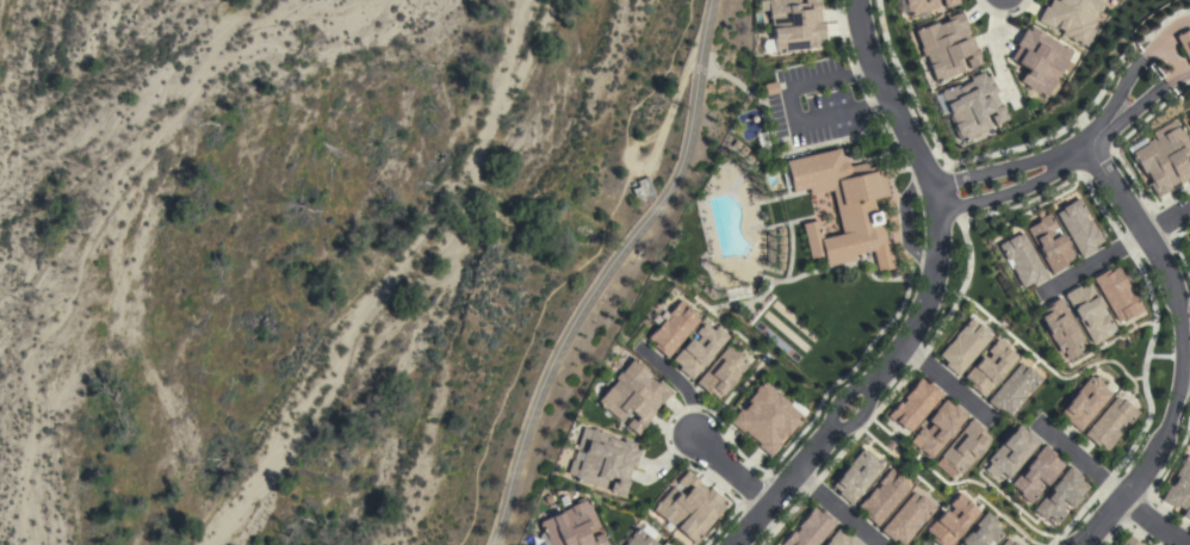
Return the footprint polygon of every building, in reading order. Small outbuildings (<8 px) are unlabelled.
[(773,51),(767,0),(798,0),(798,4),(805,4),(804,0),(820,0),(820,10),(819,10),(820,23),(823,23),(825,41),(820,42),(822,47),(783,51),(783,52),(776,54),(775,51),(773,51)] [(906,14),(903,0),(936,0),(937,8),(926,11),(928,17),(919,19),(918,14),(910,16),(910,14),(906,14)] [(1047,7),(1051,0),(1105,0),(1099,12),(1098,11),(1093,20),(1096,21),(1092,30),(1090,29),(1081,44),(1079,43),(1079,45),(1072,41),(1072,39),(1061,33),(1062,31),(1053,25),(1052,29),(1037,20),(1045,6),(1047,7)] [(915,31),(936,23),(937,25),(954,18),(953,16),(961,12),(967,26),(965,27),(968,37),(971,36),(977,50),(978,49),(983,62),(969,68),(966,60),(969,58),(968,54),(957,58),(962,70),(943,79),(944,80),(938,82),(938,81),(935,82),(928,64),(929,64),(925,55),(922,56),(919,49),(921,48),(915,31)] [(1064,47),(1065,45),(1072,50),(1054,81),(1046,97),(1043,97),(1043,98),(1036,93),(1037,92),(1019,81),(1023,74),(1024,74),(1028,69),(1009,58),(1017,45),(1016,44),(1025,29),(1029,31),(1031,26),(1064,47)] [(1174,37),(1189,29),(1189,65),(1174,37)] [(938,93),(941,92),(940,91),(947,87),(948,88),(956,85),(957,87),(971,81),(969,79),(981,72),(985,78),(988,75),(997,92),(993,93),(999,105),(1002,105),(1008,118),(994,125),(990,117),(994,114),(992,111),(980,117),(983,120),(985,119),(988,128),(969,137),(971,138),(961,143),(960,138),(957,140),(952,128),(953,126),(952,124),(954,124),(944,104),(938,93)] [(1188,168),(1189,167),(1189,177),(1179,184),(1177,181),(1169,186),(1170,188),(1157,197),(1148,184),(1151,181),(1148,176),(1147,178),(1143,173),(1142,173),(1136,162),(1135,163),(1132,157),(1134,157),(1128,147),(1145,137),(1147,142),(1153,138),(1154,141),(1157,140),(1152,132),(1174,119),(1179,126),(1182,125),(1185,132),(1184,134),(1189,144),(1189,154),(1186,156),(1185,155),(1182,157),(1188,168)] [(887,242),(893,267),(876,272),(872,250),(853,255),(854,260),(826,267),(823,256),(810,259),(801,224),(818,219),(823,239),(842,234),(831,190),(810,196),(807,188),(792,192),(785,161),(838,148),(842,162),(844,163),(847,165),(849,166),(868,162),(869,168),(878,166),(879,171),(882,169),(888,196),(873,199),(875,211),(879,211),(886,242),(887,242)] [(1055,213),(1061,210),(1060,208),(1078,198),(1087,213),(1084,215),(1087,221),(1090,219),(1095,229),(1096,228),(1103,241),(1093,246),(1095,249),(1080,258),(1055,213)] [(1025,229),(1037,222),(1036,219),(1048,212),(1056,228),(1052,230),(1055,236),(1059,234),(1065,244),(1067,244),(1074,258),(1065,262),(1066,265),(1050,274),(1025,229)] [(1047,277),(1033,285),(1030,283),(1021,287),(1014,275),(1015,275),(1010,268),(1009,268),(1004,259),(997,244),(1015,235),(1015,236),(1022,233),(1047,277)] [(1092,278),(1107,270),(1109,272),(1111,271),(1111,270),(1117,266),(1124,279),(1124,280),(1129,289),(1127,290),(1130,296),(1133,293),(1142,310),(1133,316),(1133,315),(1124,320),(1123,318),(1116,322),(1092,278)] [(1064,295),(1078,285),(1079,287),(1089,283),(1103,306),(1097,310),(1101,317),(1107,314),(1112,326),(1102,332),(1104,336),(1091,343),(1064,295)] [(1083,339),(1074,345),(1079,353),(1066,360),(1061,352),(1059,354),(1042,324),(1036,312),(1045,308),(1043,306),(1059,297),(1083,339)] [(667,358),(652,346),(655,343),(652,341),(651,342),(647,339),(664,318),(665,321),(670,316),(668,314),(681,299),(688,306),(687,308),(695,314),(694,315),(699,320),(667,358)] [(957,376),(944,365),(946,363),(938,355),(948,343),(948,345),(955,336),(954,336),(971,317),(986,332),(985,333),(990,337),(957,376)] [(690,379),(677,369),(680,366),(671,359),(689,339),(694,342),(700,336),(695,333),(704,322),(713,330),(717,327),(727,336),(690,379)] [(969,386),(971,384),(962,377),(973,365),(974,365),(981,357),(985,360),(991,354),(986,351),(997,339),(1008,347),(1006,348),(1017,358),(1002,376),(1000,374),(993,383),(994,384),(983,397),(969,386)] [(726,346),(733,352),(735,351),(746,360),(745,361),(748,364),(718,400),(711,394),(708,395),(695,383),(726,346)] [(603,408),(603,409),(600,407),(600,405),(596,402),(608,386),(609,388),(615,380),(613,378),(619,372),(620,373),(632,359),(636,363),(637,361),(640,365),(639,366),(650,374),(647,377),(656,384),(658,382),(671,391),(661,404),(658,403),(652,410),(655,411),(645,423),(646,423),(637,435),(625,426),(631,419),(634,422),(637,417),(627,410),(625,414),(626,415),(620,422),(603,408)] [(1019,363),(1024,367),(1025,366),(1042,379),(1030,392),(1027,390),(1023,395),(1024,397),(1018,405),(1010,417),(1002,410),(999,413),(986,401),(1019,363)] [(1079,432),(1066,420),(1067,419),(1060,413),(1068,402),(1067,402),(1090,376),(1092,378),(1095,377),(1104,385),(1103,388),(1111,394),(1079,432)] [(910,432),(904,427),(903,429),(894,422),(894,423),(886,416),(899,402),(901,404),(905,400),(903,398),(915,384),(913,384),(919,378),(924,382),(923,383),(926,385),(929,383),(942,394),(910,432)] [(769,457),(756,446),(758,444),(743,431),(742,433),(729,422),(740,409),(742,410),(749,403),(748,401),(756,391),(754,390),(758,385),(760,385),(763,383),(776,395),(777,394),(791,404),(789,405),(804,419),(797,426),(795,426),(787,435),(785,434),(777,441),(780,444),(769,457)] [(1115,397),(1121,401),(1122,400),(1129,407),(1130,405),(1139,413),(1126,427),(1123,425),(1120,429),(1121,431),(1115,438),(1116,439),(1105,451),(1102,447),(1102,446),(1098,444),(1097,446),(1083,434),(1115,397)] [(930,458),(919,450),(918,450),(909,441),(913,436),(912,436),(921,427),(925,431),(930,425),(926,421),(944,400),(953,407),(954,404),(967,415),(930,458)] [(949,477),(934,464),(941,457),(940,456),(971,419),(984,431),(983,433),(990,439),(974,457),(975,458),(968,466),(967,465),(960,475),(957,472),(956,473),(954,471),(949,477)] [(984,470),(988,464),(987,464),(990,463),(986,460),(1015,428),(1018,425),(1025,432),(1027,429),(1040,441),(1008,478),(999,471),(998,473),(997,472),(993,477),(984,470)] [(583,482),(583,484),(577,482),(577,481),(572,479),(574,476),(565,473),(570,459),(571,460),(575,451),(583,453),(583,451),(575,447),(582,427),(590,429),(593,429),(593,428),(601,432),(601,433),(609,435),(608,438),(622,442),(622,439),(637,444),(634,450),(639,451),(633,469),(631,467),(626,481),(628,481),(622,495),(609,490),(612,482),(616,483),(618,479),(606,476),(605,479),(606,481),(603,489),(583,482)] [(1043,445),(1056,456),(1054,458),(1062,465),(1053,477),(1052,477),(1045,485),(1040,482),(1035,488),(1040,491),(1029,503),(1018,495),(1019,493),(1009,484),(1043,445)] [(850,504),(837,494),(839,491),(832,485),(841,476),(839,475),(862,450),(864,451),(866,450),(876,459),(875,460),(884,467),(850,504)] [(1185,456),(1189,458),(1189,521),(1180,515),(1184,510),(1176,506),(1174,508),(1160,500),(1169,485),(1171,487),(1177,477),(1173,476),(1185,456)] [(1068,466),(1081,477),(1080,479),(1087,487),(1070,508),(1065,504),(1060,509),(1065,514),(1056,524),(1047,515),(1043,520),(1031,509),(1068,466)] [(876,526),(862,514),(864,512),(862,509),(861,510),(856,507),(867,495),(867,496),(874,488),(876,489),(880,484),(878,483),(890,467),(898,475),(897,476),(904,482),(903,484),(909,489),(876,526)] [(698,538),(699,539),(696,543),(695,541),(694,543),(668,521),(667,522),(652,509),(657,504),(656,503),(658,501),(659,502),(673,487),(683,495),(690,487),(687,483),(683,488),(677,482),(687,471),(698,481),(696,482),(707,490),(708,488),(723,500),(720,503),(724,507),(698,538)] [(913,491),(918,496),(919,495),(935,508),(924,522),(921,519),(917,524),(919,526),(912,534),(903,544),(894,539),(893,541),(880,529),(913,491)] [(979,512),(951,544),(938,544),(931,540),(934,538),(925,531),(935,519),(936,520),(943,512),(947,514),(953,508),(949,504),(960,493),(969,501),(968,502),(979,512)] [(601,533),(607,544),(549,544),(541,528),(540,528),(538,525),(540,524),(539,522),(570,508),(569,507),(587,498),(588,502),(589,502),(591,507),(590,508),(600,526),(591,531),(591,528),(585,531),(591,543),(595,541),(594,537),(601,533)] [(836,522),(817,544),(780,544),(793,531),(795,533),(799,528),(798,527),(808,513),(807,513),(813,507),(817,509),(817,510),(820,514),(822,512),(836,522)] [(990,540),(986,544),(958,544),(986,512),(998,522),(993,526),(1004,534),(996,544),(990,540)] [(652,541),(656,544),(624,544),(632,537),(631,535),(634,532),(636,533),(639,528),(653,540),(652,541)] [(860,544),(859,544),(824,544),(838,528),(845,535),(848,533),(860,544)] [(1127,535),(1140,544),(1120,544),(1127,535)] [(1007,537),(1000,544),(1016,544),(1007,537)]
